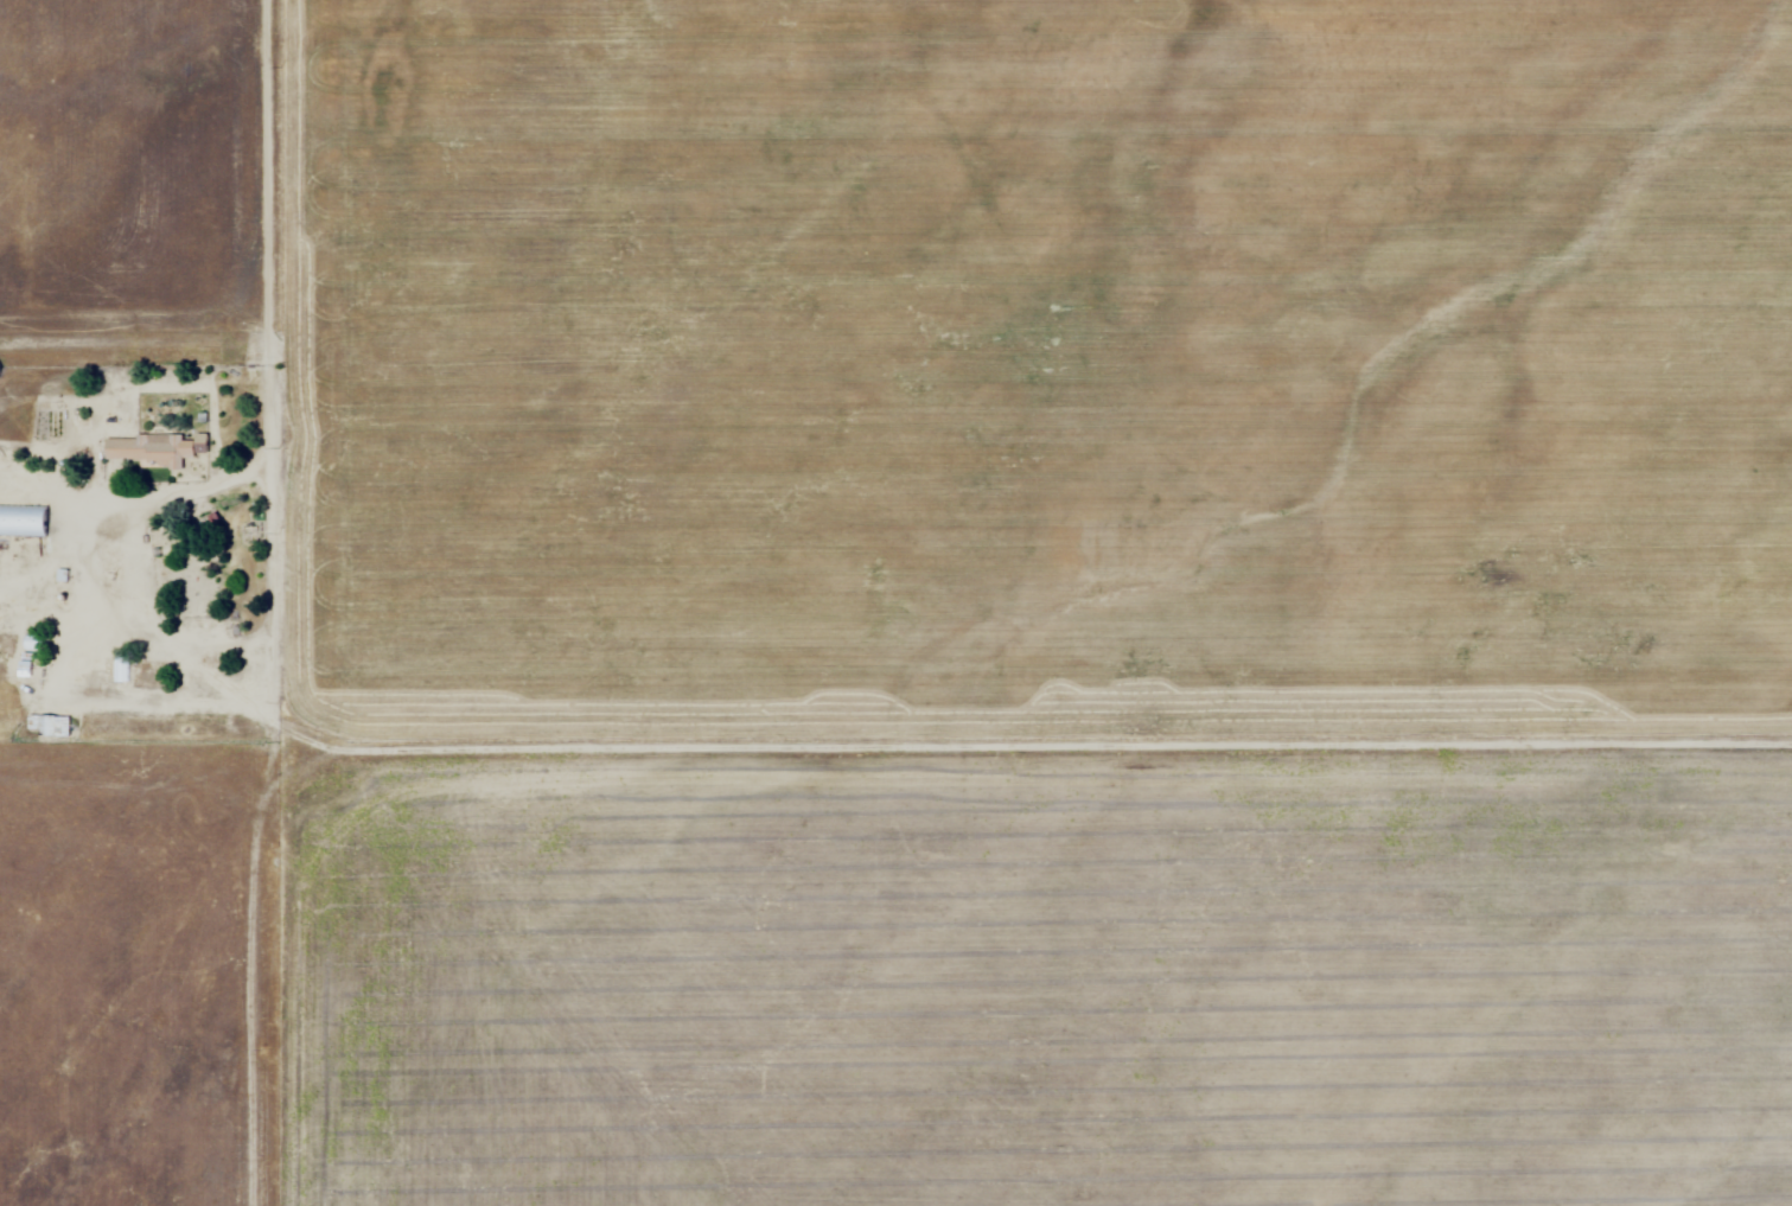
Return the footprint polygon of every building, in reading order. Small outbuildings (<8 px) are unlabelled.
[(107,440),(139,440),(140,435),(186,436),(186,442),(198,442),(198,435),(212,436),(211,473),(172,472),(172,468),(107,466),(107,440)] [(50,541),(0,539),(0,506),(51,508),(50,541)] [(71,583),(62,583),(62,572),(71,572),(71,583)] [(114,655),(135,655),(135,683),(114,682),(114,655)] [(30,717),(75,717),(75,739),(43,739),(43,732),(30,730),(30,717)]
